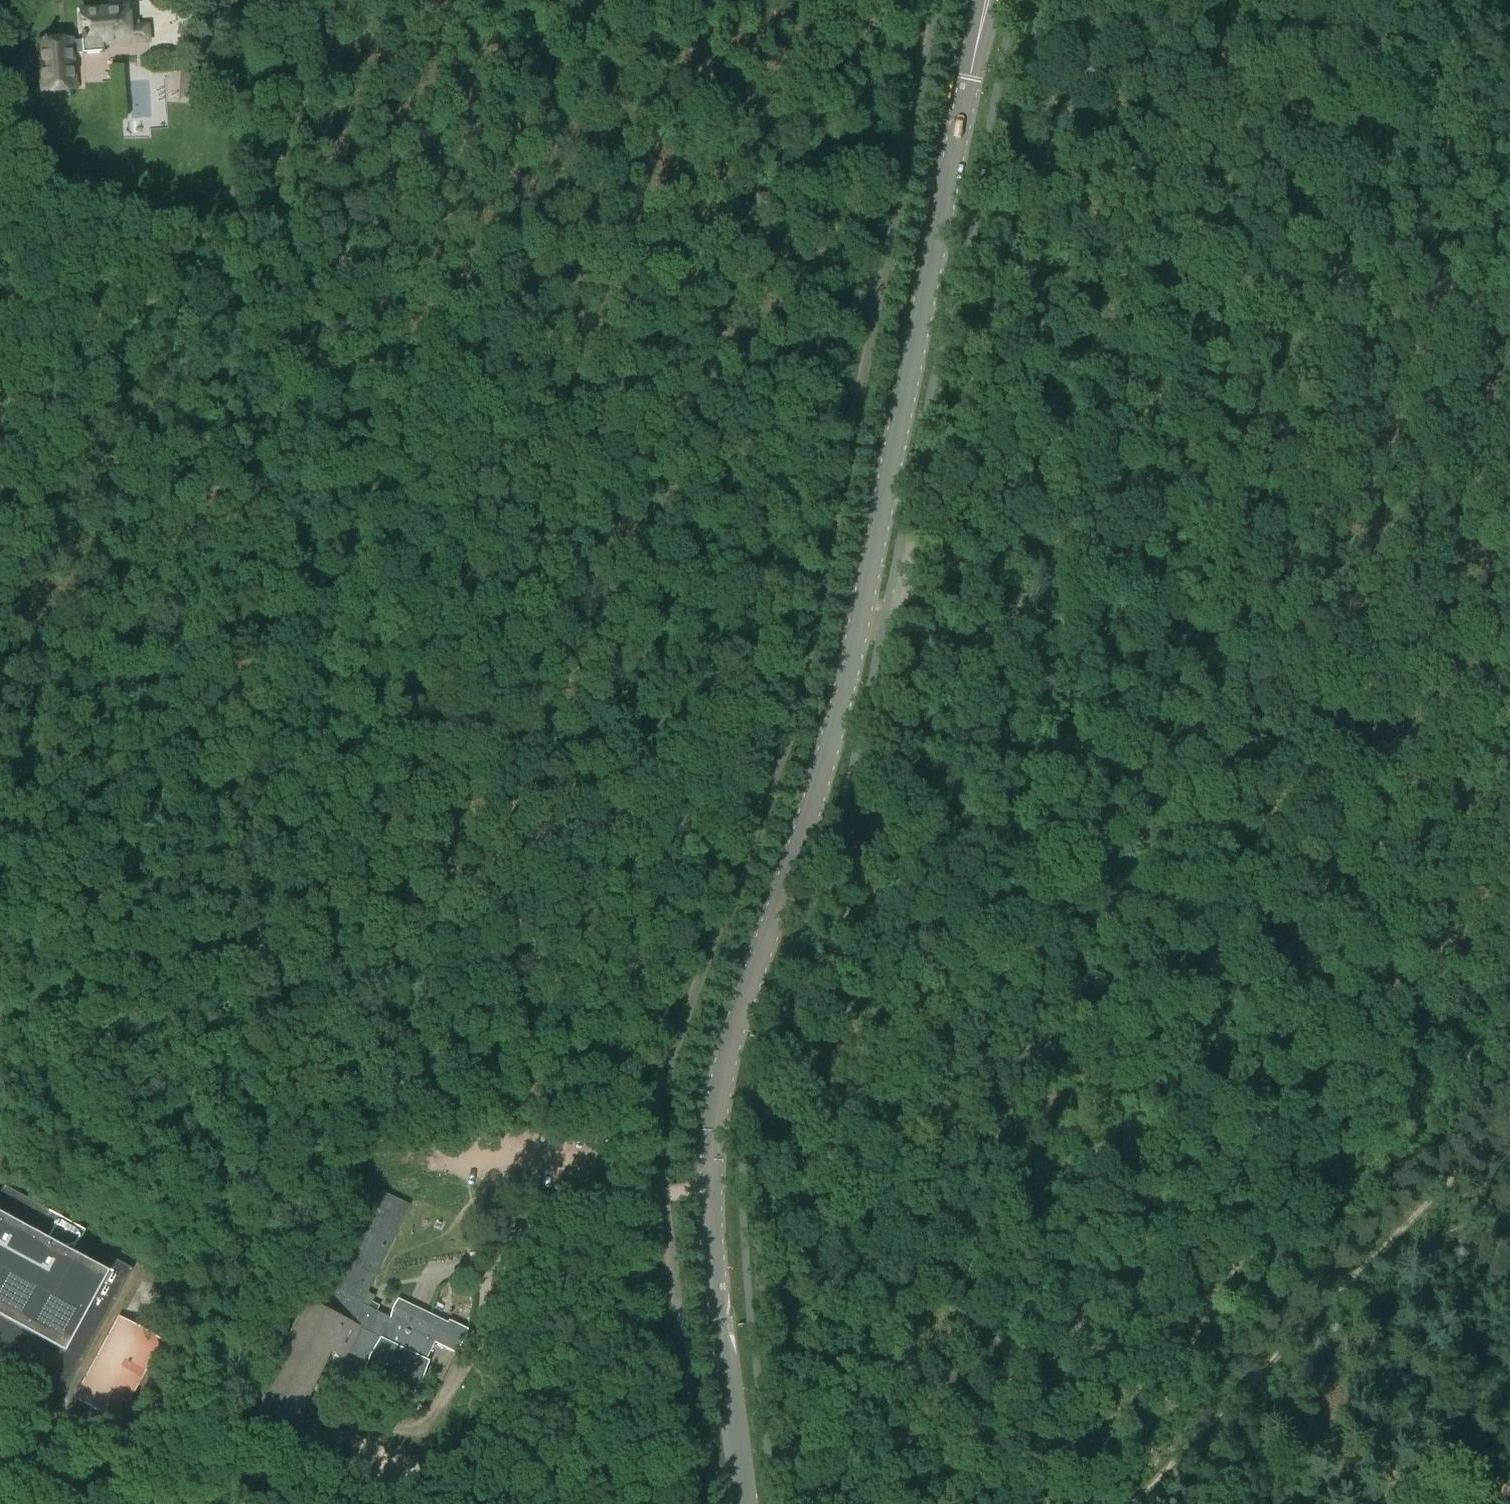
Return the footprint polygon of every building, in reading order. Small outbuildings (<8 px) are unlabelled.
[(69,41),(42,43),(46,92),(72,90),(70,54),(83,53),(83,54),(105,53),(104,45),(131,43),(131,45),(137,45),(137,43),(148,42),(147,27),(139,28),(138,23),(133,23),(133,24),(130,24),(128,9),(80,12),(82,42),(69,43),(69,41)] [(186,104),(207,105),(208,76),(188,75),(186,104)] [(757,197),(758,213),(781,211),(780,195),(757,197)] [(86,1230),(4,1185),(0,1193),(0,1358),(65,1393),(132,1269),(80,1241),(86,1230)] [(390,1318),(376,1312),(379,1306),(371,1302),(368,1308),(362,1305),(409,1205),(382,1192),(336,1288),(326,1283),(315,1307),(305,1302),(253,1409),(263,1414),(253,1435),(288,1452),(304,1417),(300,1415),(331,1351),(366,1368),(363,1375),(375,1381),(375,1382),(378,1384),(380,1379),(414,1394),(423,1380),(429,1362),(426,1360),(434,1343),(456,1354),(463,1342),(468,1329),(466,1328),(466,1329),(449,1321),(448,1323),(439,1319),(439,1318),(435,1316),(434,1317),(398,1299),(392,1308),(390,1318)] [(77,1400),(115,1420),(159,1339),(121,1319),(77,1400)]
